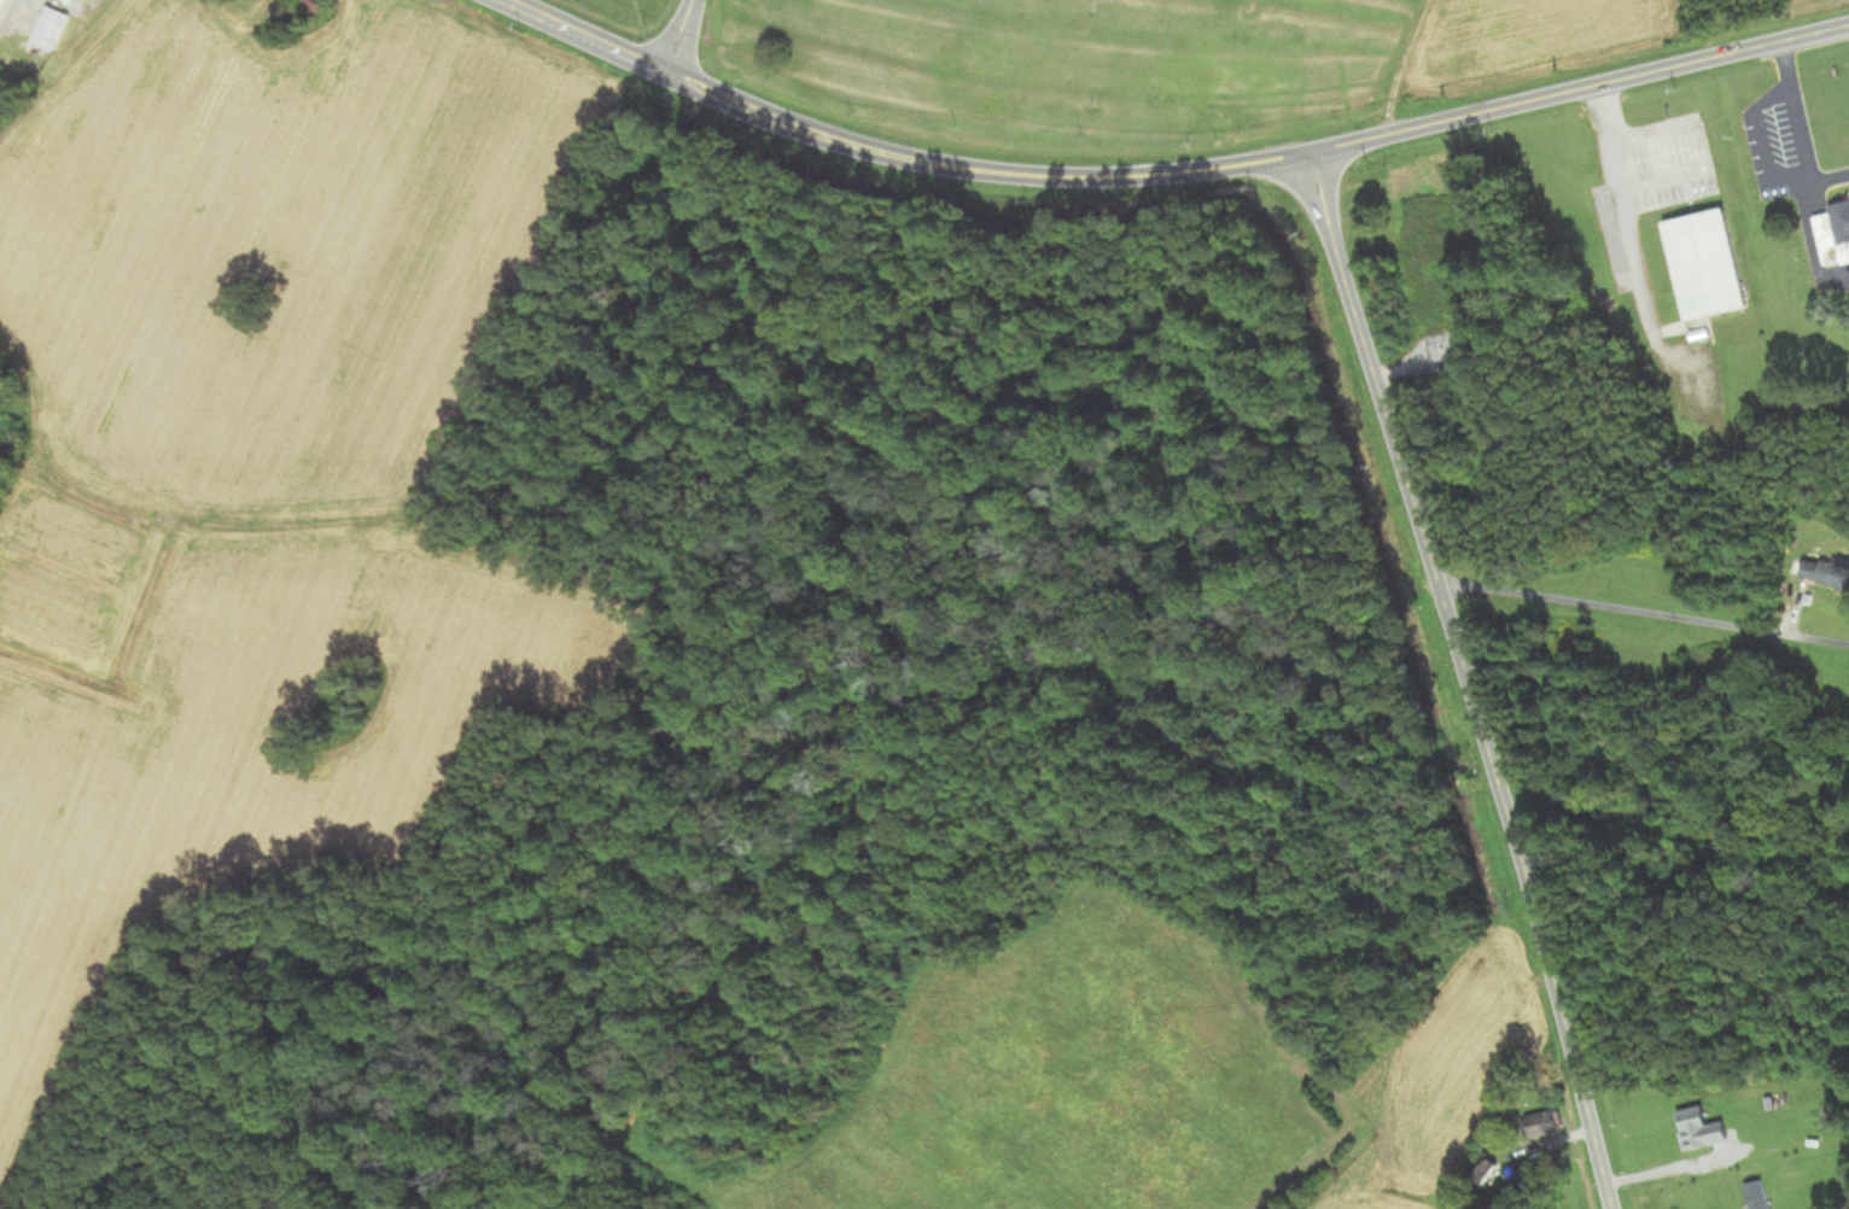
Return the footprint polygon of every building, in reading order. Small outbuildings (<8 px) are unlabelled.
[(55,52),(70,16),(48,6),(32,42),(55,52)] [(1830,206),(1831,214),(1817,217),(1826,268),(1848,264),(1848,203),(1830,206)] [(1666,222),(1685,321),(1747,309),(1727,209),(1666,222)] [(1801,577),(1848,590),(1848,560),(1840,557),(1838,566),(1806,558),(1801,577)] [(1678,1110),(1686,1150),(1729,1141),(1725,1120),(1708,1124),(1703,1105),(1678,1110)] [(1565,1132),(1561,1109),(1526,1115),(1531,1139),(1565,1132)] [(1752,1208),(1772,1208),(1762,1179),(1745,1185),(1752,1208)]
